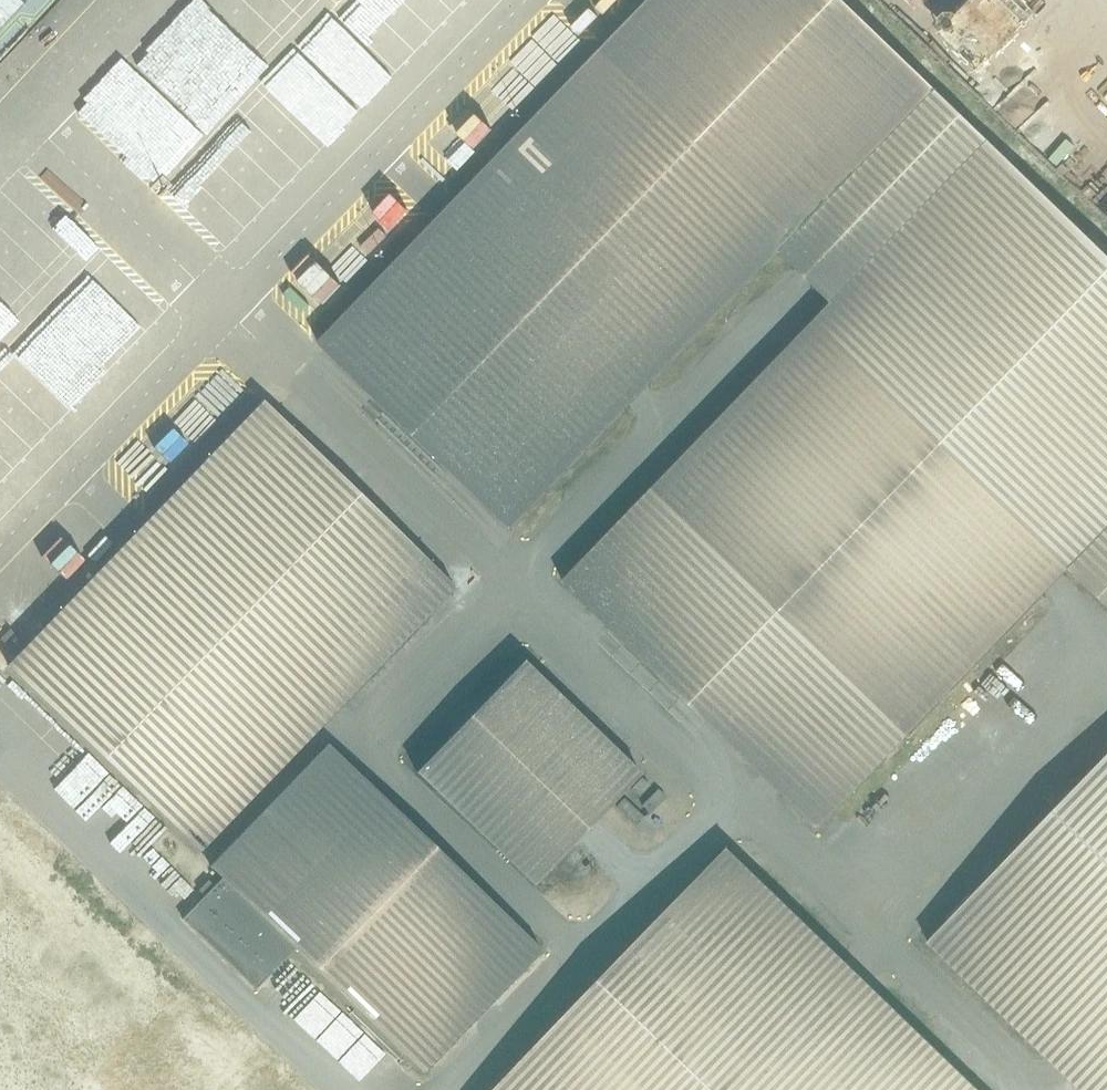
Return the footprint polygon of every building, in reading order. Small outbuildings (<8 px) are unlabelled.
[(138,55),(183,9),(173,0),(153,0),(118,36),(138,55)] [(934,88),(843,0),(648,0),(318,342),(510,528),(752,277),(777,251),(934,88)] [(69,68),(54,87),(83,111),(98,92),(69,68)] [(563,581),(694,707),(712,725),(760,771),(782,793),(818,827),(1043,593),(1064,572),(1068,568),(1106,606),(1106,255),(934,88),(777,251),(793,265),(819,291),(832,303),(808,327),(807,329),(787,349),(563,581)] [(46,128),(64,140),(70,133),(51,120),(46,128)] [(162,213),(179,193),(166,181),(148,201),(162,213)] [(0,418),(0,532),(4,535),(10,536),(22,522),(20,493),(29,501),(30,517),(41,511),(46,493),(53,500),(69,482),(86,486),(90,468),(114,466),(141,453),(126,422),(201,337),(200,323),(145,274),(122,300),(123,303),(114,304),(150,313),(138,318),(139,329),(143,333),(137,354),(126,355),(121,345),(118,357),(103,354),(100,306),(0,418)] [(263,400),(150,517),(8,664),(200,849),(454,586),(263,400)] [(523,659),(480,704),(416,770),(533,884),(640,773),(523,659)] [(540,948),(359,773),(327,743),(210,865),(222,876),(295,947),(423,1070),(540,948)] [(928,941),(1082,1089),(1106,1089),(1106,756),(928,941)] [(649,784),(641,777),(631,787),(639,795),(649,784)] [(665,796),(657,788),(641,804),(649,812),(665,796)] [(727,848),(493,1089),(979,1089),(727,848)] [(204,895),(182,918),(255,989),(295,947),(222,876),(214,885),(204,895)]
